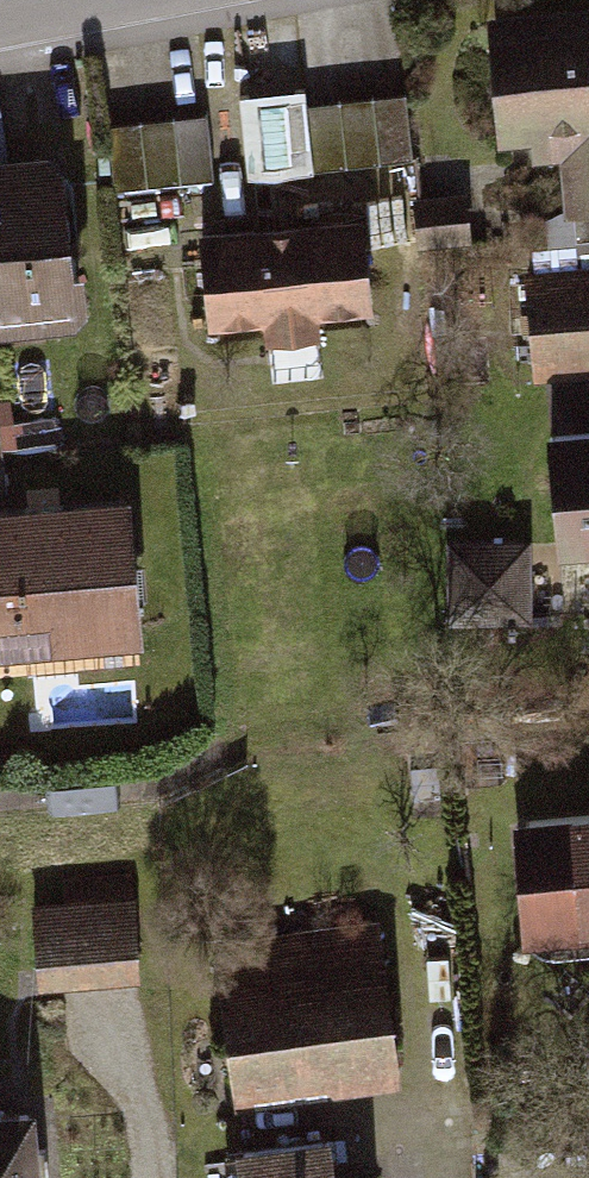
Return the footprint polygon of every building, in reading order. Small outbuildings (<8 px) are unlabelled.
[(474,22),(486,148),(545,142),(552,218),(588,214),(588,11),(474,22)] [(398,97),(299,108),(306,175),(406,163),(398,97)] [(195,122),(105,131),(111,193),(201,184),(195,122)] [(34,137),(0,140),(0,316),(52,311),(34,137)] [(459,198),(408,203),(413,256),(464,251),(459,198)] [(342,217),(179,240),(194,342),(356,319),(342,217)] [(509,276),(518,387),(588,381),(588,269),(509,276)] [(517,434),(526,556),(588,552),(588,428),(517,434)] [(0,515),(0,657),(111,650),(103,509),(0,515)] [(519,544),(439,546),(442,629),(521,626),(519,544)] [(493,816),(501,941),(588,935),(588,810),(493,816)] [(130,897),(25,904),(31,998),(136,991),(130,897)] [(368,927),(200,944),(216,1100),(384,1083),(368,927)] [(0,1116),(0,1177),(27,1177),(23,1115),(0,1116)] [(191,1151),(194,1177),(335,1177),(332,1138),(191,1151)]
